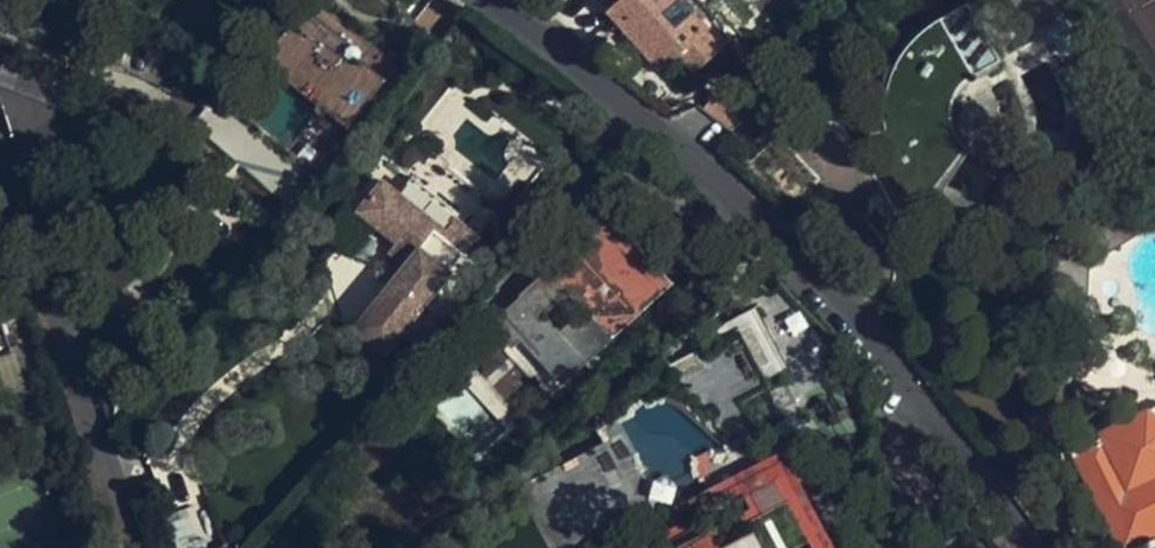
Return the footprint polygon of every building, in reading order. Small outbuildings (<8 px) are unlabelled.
[(465,10),(452,0),(430,0),(412,22),(439,43),(465,10)] [(609,6),(604,0),(583,0),(596,16),(609,6)] [(609,6),(661,67),(677,54),(691,71),(729,40),(713,22),(708,25),(685,0),(614,0),(609,6)] [(911,181),(928,196),(937,201),(971,150),(964,145),(957,139),(952,131),(949,123),(948,107),(953,94),(963,83),(999,62),(966,4),(926,27),(915,36),(904,51),(892,74),(886,93),(885,111),(887,128),(890,142),(899,163),(911,181)] [(306,6),(265,57),(289,76),(294,70),(327,97),(322,102),(346,122),(353,114),(360,120),(377,98),(370,93),(382,78),(360,60),(365,54),(306,6)] [(1068,22),(1051,31),(1063,54),(1081,45),(1068,22)] [(1019,74),(1047,59),(1051,56),(1040,38),(999,62),(1010,80),(1019,74)] [(1145,94),(1154,109),(1154,87),(1145,94)] [(694,111),(719,142),(734,131),(708,99),(694,111)] [(439,147),(426,165),(468,197),(479,182),(450,160),(449,155),(439,147)] [(359,325),(390,349),(480,229),(457,211),(460,206),(414,171),(400,189),(383,177),(360,208),(378,221),(382,216),(402,232),(393,243),(411,257),(359,325)] [(1050,293),(1089,294),(1089,265),(1137,235),(1116,202),(1043,248),(1043,278),(1050,279),(1050,293)] [(608,216),(601,223),(664,290),(671,284),(608,216)] [(664,290),(601,223),(500,314),(504,318),(496,327),(512,346),(521,337),(565,381),(664,290)] [(1072,448),(1121,547),(1123,547),(1154,532),(1154,408),(1072,448)] [(776,485),(801,535),(813,529),(788,479),(776,485)] [(801,535),(776,485),(773,480),(721,506),(701,516),(694,520),(703,538),(682,547),(807,547),(801,535)]
